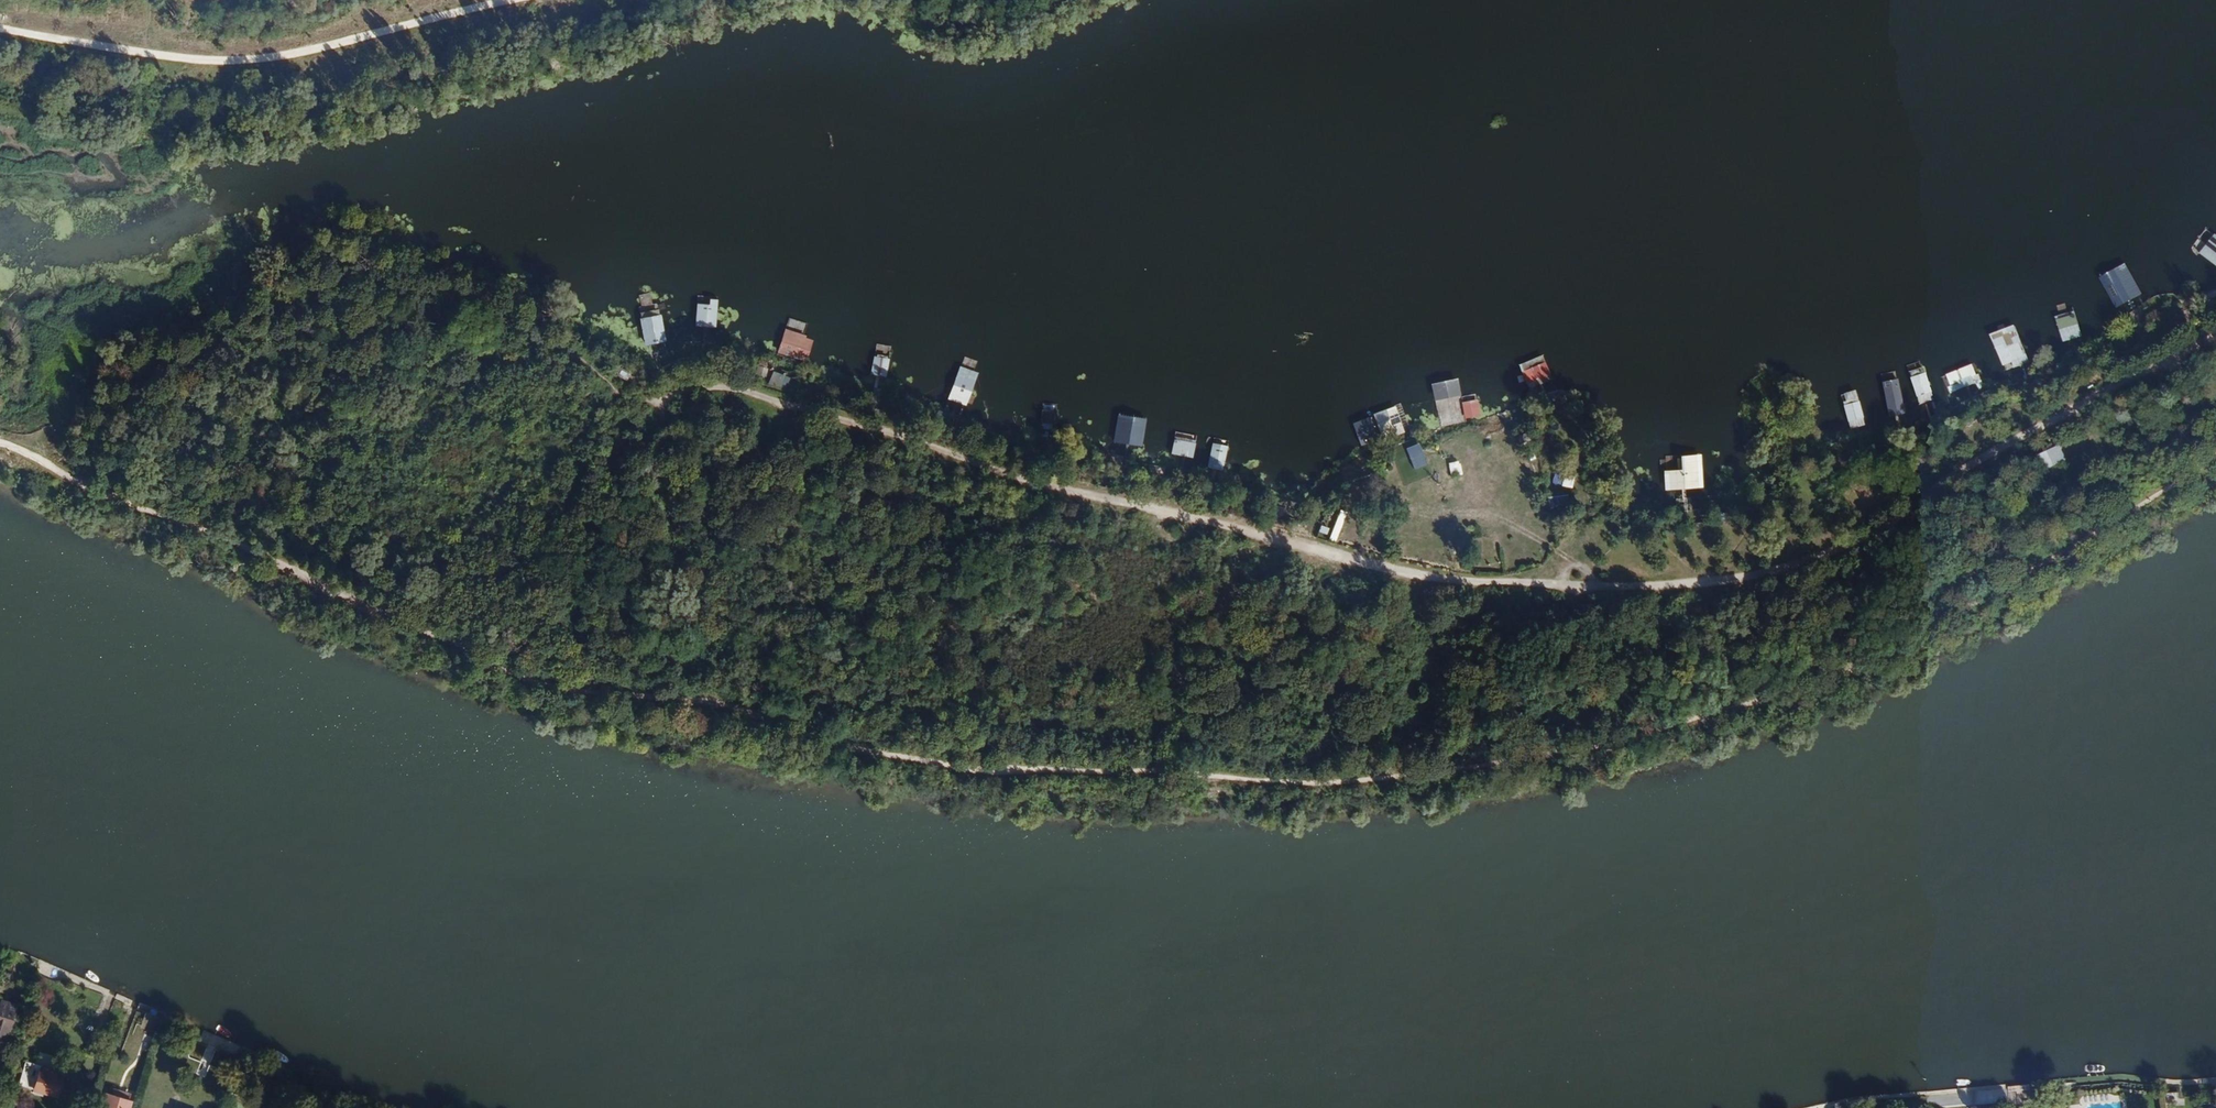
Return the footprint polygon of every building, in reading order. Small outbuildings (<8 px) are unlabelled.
[(623,369),(620,376),(629,380),(632,372),(623,369)] [(2035,475),(2065,460),(2059,446),(2028,461),(2035,475)] [(1551,482),(1561,483),(1562,474),(1552,473),(1551,482)] [(1569,494),(1545,497),(1547,507),(1570,504),(1569,494)] [(1333,543),(1344,512),(1337,509),(1326,541),(1333,543)] [(1,1002),(0,1004),(0,1038),(8,1040),(18,1007),(1,1002)] [(22,1080),(28,1082),(33,1065),(27,1063),(22,1080)] [(56,1097),(63,1074),(43,1068),(41,1072),(40,1072),(34,1090),(56,1097)] [(131,1101),(107,1094),(102,1107),(129,1107),(131,1101)]
